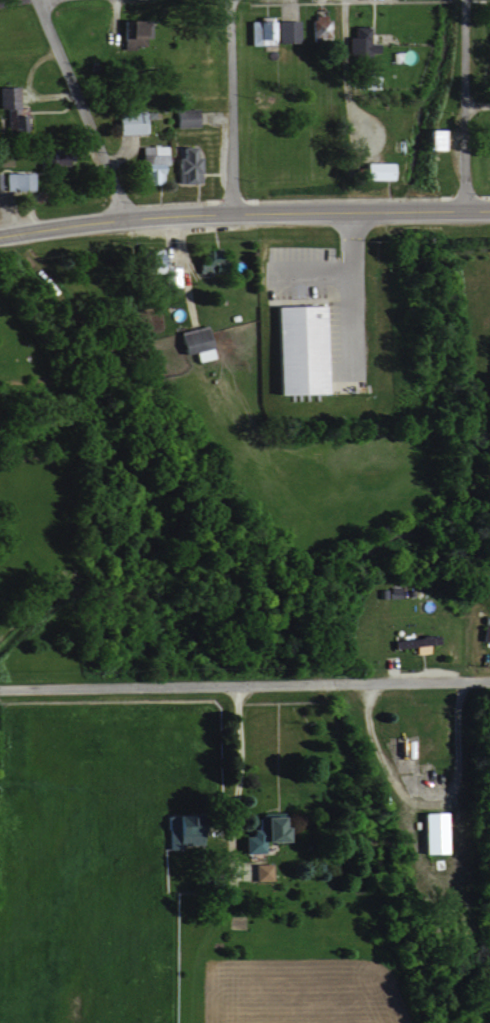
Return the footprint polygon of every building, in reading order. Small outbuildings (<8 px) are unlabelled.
[(323,15),(307,14),(306,29),(303,29),(302,40),(323,41),(323,15)] [(117,20),(118,35),(125,35),(126,45),(142,44),(142,38),(146,38),(145,19),(117,20)] [(246,44),(273,44),(273,20),(246,20),(246,44)] [(292,20),(274,20),(274,42),(293,42),(292,20)] [(364,26),(351,26),(351,37),(343,37),(343,56),(370,57),(371,37),(363,37),(364,26)] [(354,75),(354,87),(377,88),(377,76),(354,75)] [(0,86),(0,107),(13,107),(12,86),(0,86)] [(171,108),(172,127),(197,126),(196,108),(171,108)] [(112,112),(113,134),(145,133),(145,118),(149,118),(149,111),(112,112)] [(443,128),(421,129),(421,150),(444,149),(443,128)] [(167,146),(135,145),(134,183),(161,183),(161,163),(166,163),(167,146)] [(189,146),(177,146),(177,157),(173,157),(173,182),(196,182),(197,157),(189,157),(189,146)] [(69,163),(69,152),(45,153),(46,164),(69,163)] [(393,161),(360,162),(360,180),(394,179),(393,161)] [(4,172),(4,190),(35,189),(34,172),(4,172)] [(135,272),(159,271),(159,286),(177,285),(176,266),(161,267),(161,248),(134,249),(135,272)] [(318,393),(317,305),(267,306),(268,394),(318,393)] [(178,355),(191,352),(192,361),(210,357),(204,325),(174,331),(178,355)] [(478,623),(478,641),(489,642),(489,623),(478,623)] [(418,854),(445,853),(445,812),(417,812),(418,854)] [(161,816),(162,848),(196,847),(195,832),(185,832),(184,815),(161,816)] [(236,853),(257,853),(257,842),(272,842),(271,817),(250,818),(251,830),(244,830),(244,836),(235,836),(236,853)] [(266,863),(249,863),(249,880),(267,880),(266,863)]
